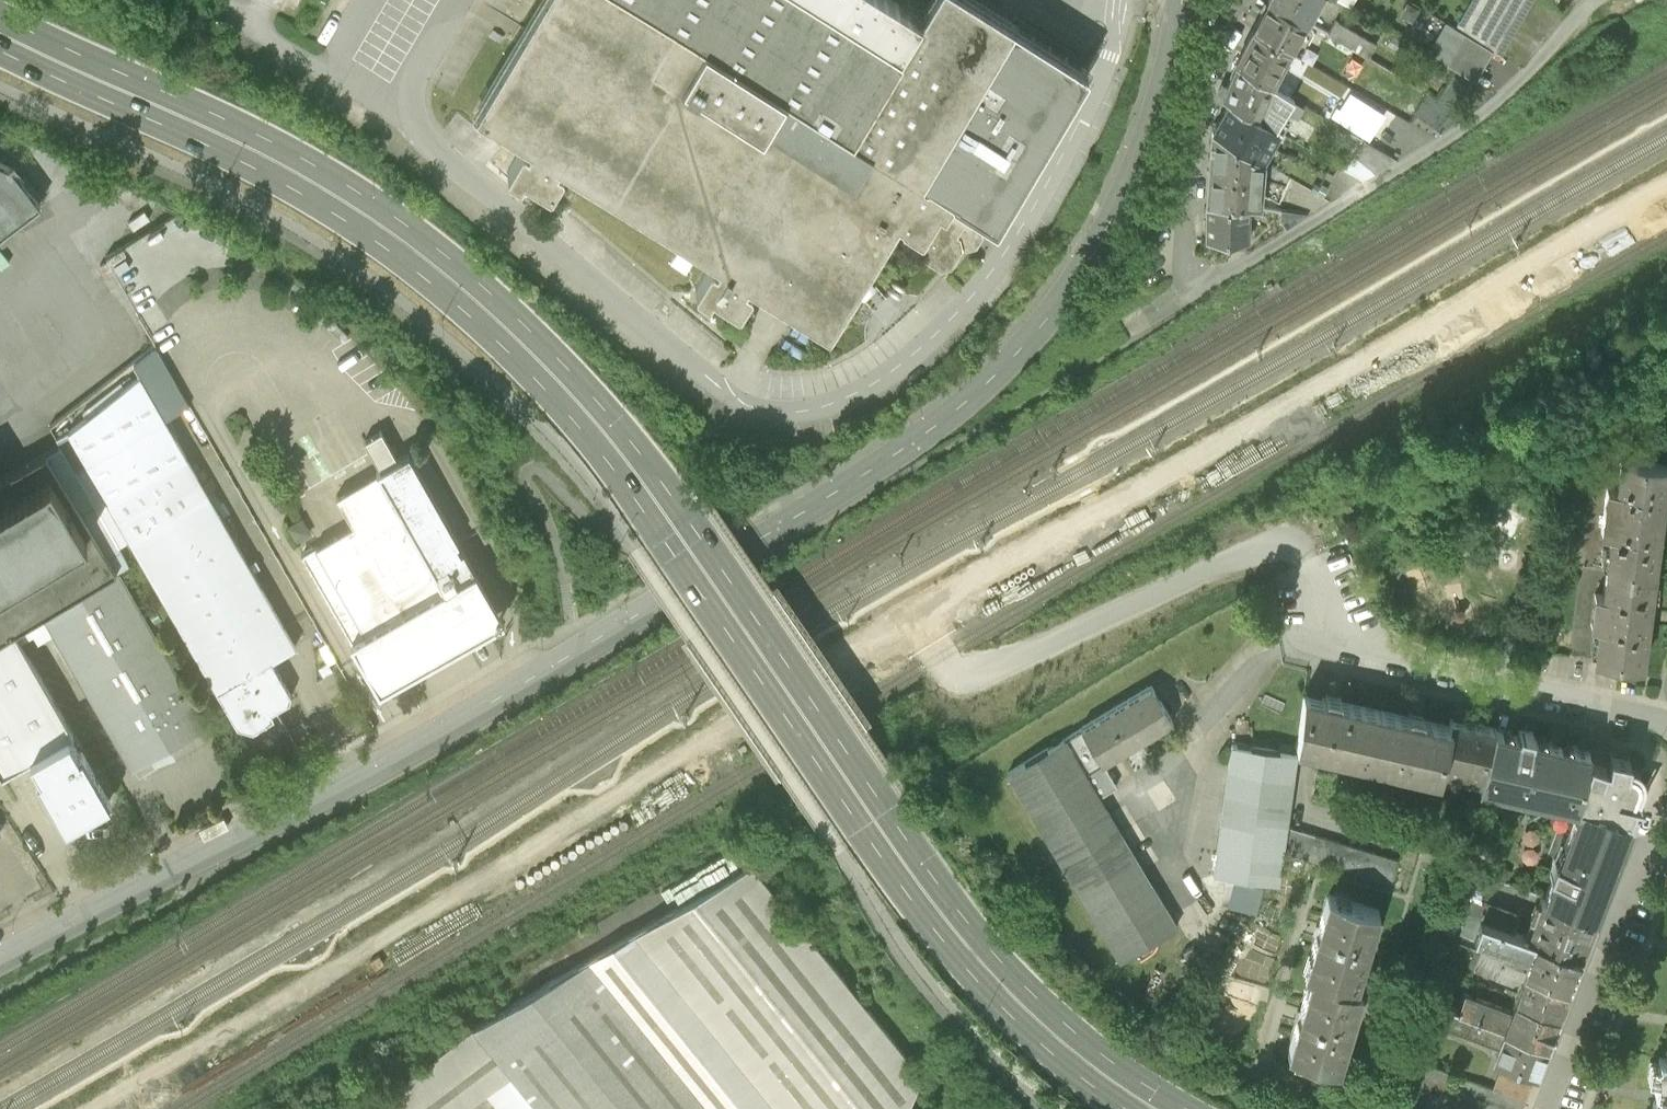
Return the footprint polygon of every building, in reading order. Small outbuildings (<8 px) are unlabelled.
[(893,0),(541,0),(476,106),(529,141),(527,144),(524,142),(521,142),(507,166),(508,169),(520,177),(523,171),(549,187),(551,187),(562,168),(562,165),(556,161),(558,158),(718,257),(715,260),(712,258),(709,258),(695,281),(695,284),(708,292),(711,287),(736,302),(740,301),(750,284),(750,281),(744,277),(746,274),(825,323),(828,323),(896,212),(900,214),(900,216),(918,228),(921,226),(925,229),(919,238),(921,248),(939,259),(950,257),(961,238),(965,240),(975,238),(982,227),(979,216),(976,215),(979,209),(994,218),(1087,68),(975,0),(930,0),(920,16),(893,0)] [(1252,27),(1288,49),(1305,19),(1271,0),(1267,0),(1252,27)] [(1305,19),(1316,0),(1271,0),(1305,19)] [(1491,47),(1498,52),(1529,0),(1471,0),(1455,26),(1491,47)] [(1335,17),(1328,30),(1368,52),(1375,39),(1335,17)] [(1474,78),(1491,47),(1455,26),(1446,21),(1428,51),(1474,78)] [(1252,27),(1235,59),(1271,81),(1288,49),(1252,27)] [(1222,77),(1218,88),(1222,90),(1221,93),(1229,98),(1277,126),(1281,128),(1289,114),(1283,110),(1294,94),(1271,81),(1235,59),(1226,79),(1222,77)] [(1382,109),(1350,89),(1340,105),(1336,103),(1331,111),(1367,133),(1382,109)] [(1229,98),(1212,128),(1260,156),(1277,126),(1229,98)] [(1212,128),(1206,199),(1248,200),(1258,202),(1259,186),(1278,196),(1288,173),(1260,156),(1212,128)] [(1396,154),(1363,135),(1353,149),(1354,150),(1342,163),(1361,174),(1396,154)] [(40,201),(13,166),(0,160),(0,231),(40,201)] [(1206,199),(1205,234),(1231,235),(1231,245),(1240,245),(1240,235),(1247,235),(1247,223),(1262,224),(1262,202),(1258,202),(1248,200),(1206,199)] [(1308,210),(1280,205),(1278,215),(1284,224),(1308,210)] [(139,371),(165,416),(190,401),(156,341),(133,360),(139,371)] [(139,371),(68,426),(130,536),(217,690),(218,689),(237,725),(252,729),(273,717),(269,711),(289,700),(290,694),(271,661),(295,647),(165,416),(139,371)] [(45,451),(116,569),(128,561),(118,543),(130,536),(68,426),(56,432),(61,441),(45,451)] [(300,552),(378,688),(398,677),(411,669),(447,649),(463,640),(500,619),(408,454),(397,459),(381,430),(363,440),(380,469),(368,476),(352,485),(335,494),(353,525),(336,534),(323,542),(317,545),(315,543),(300,552)] [(41,613),(117,570),(116,569),(45,451),(0,477),(0,638),(41,613)] [(1594,659),(1641,664),(1666,464),(1620,458),(1617,488),(1607,487),(1601,531),(1610,532),(1603,594),(1594,593),(1591,623),(1599,624),(1594,659)] [(41,613),(53,632),(131,771),(207,727),(118,570),(117,570),(41,613)] [(0,638),(0,774),(1,775),(31,758),(40,774),(37,776),(65,825),(109,800),(81,751),(78,753),(69,736),(73,734),(20,640),(31,633),(36,642),(53,632),(41,613),(0,638)] [(1151,685),(1081,727),(1081,728),(1102,762),(1172,720),(1151,685)] [(1304,693),(1297,745),(1439,776),(1440,770),(1480,779),(1496,729),(1451,719),(1450,726),(1422,720),(1423,715),(1410,712),(1408,717),(1339,701),(1339,697),(1327,694),(1326,698),(1304,693)] [(1116,784),(1102,762),(1081,728),(1007,772),(1120,959),(1176,925),(1098,795),(1116,784)] [(1595,915),(1630,821),(1625,819),(1639,782),(1640,778),(1639,771),(1634,767),(1629,765),(1630,758),(1610,754),(1608,765),(1605,765),(1606,763),(1590,758),(1590,759),(1587,758),(1589,749),(1532,737),(1533,732),(1519,729),(1518,733),(1496,729),(1480,779),(1479,784),(1570,804),(1575,816),(1559,860),(1554,858),(1549,872),(1554,874),(1544,896),(1595,915)] [(1296,752),(1231,743),(1214,873),(1278,882),(1283,851),(1287,825),(1296,752)] [(1287,825),(1283,851),(1389,882),(1397,858),(1287,825)] [(473,1024),(511,1072),(485,1091),(499,1108),(906,1108),(922,1075),(750,862),(473,1024)] [(1457,865),(1442,906),(1468,916),(1513,932),(1519,917),(1462,896),(1459,892),(1463,882),(1478,888),(1483,875),(1457,865)] [(1311,974),(1288,1053),(1338,1068),(1361,989),(1355,987),(1378,908),(1328,893),(1305,972),(1311,974)] [(1544,896),(1528,938),(1580,957),(1595,915),(1544,896)] [(1569,986),(1580,957),(1528,938),(1513,932),(1468,916),(1462,934),(1531,959),(1526,970),(1569,986)] [(1519,980),(1522,981),(1526,970),(1479,953),(1474,969),(1513,984),(1519,980)] [(1557,1015),(1569,986),(1526,970),(1522,981),(1514,998),(1557,1015)] [(1464,995),(1458,1012),(1503,1029),(1510,1012),(1464,995)] [(1546,1045),(1557,1015),(1514,998),(1510,1012),(1503,1029),(1546,1045)] [(1438,1023),(1498,1045),(1503,1029),(1458,1012),(1444,1007),(1438,1023)] [(473,1024),(359,1108),(461,1108),(485,1091),(511,1072),(473,1024)] [(1493,1058),(1506,1063),(1536,1074),(1546,1045),(1503,1029),(1498,1045),(1493,1058)] [(1525,1103),(1495,1092),(1397,1056),(1391,1078),(1475,1108),(1523,1108),(1525,1103)] [(1661,1060),(1655,1108),(1666,1108),(1666,1061),(1661,1060)] [(1639,1061),(1637,1081),(1650,1082),(1652,1063),(1639,1061)] [(1506,1063),(1495,1092),(1525,1103),(1536,1074),(1506,1063)]
